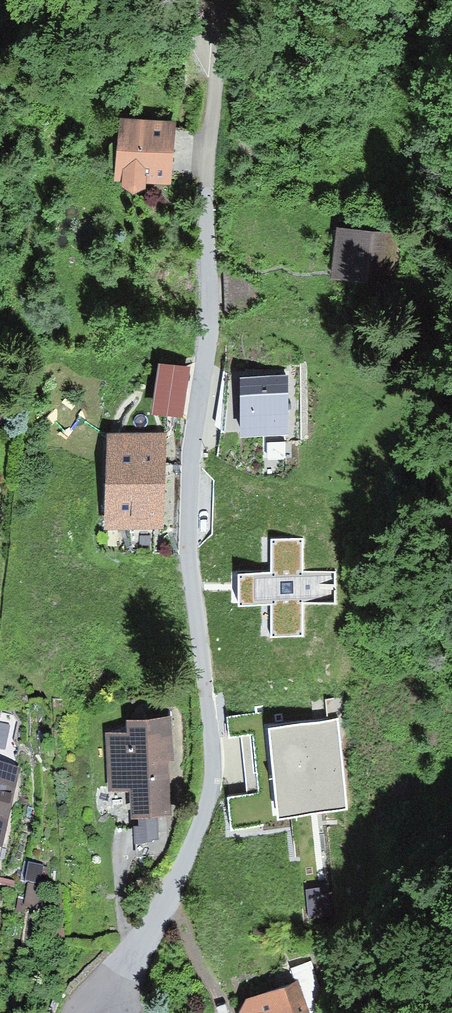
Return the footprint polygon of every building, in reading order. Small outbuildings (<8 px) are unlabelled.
[(177,120),(120,115),(114,176),(123,176),(123,181),(131,189),(146,184),(146,179),(171,181),(177,120)] [(396,232),(338,225),(332,272),(331,276),(390,283),(396,232)] [(191,407),(196,354),(163,351),(158,404),(191,407)] [(248,363),(247,425),(297,426),(298,363),(248,363)] [(246,367),(231,367),(231,422),(245,422),(246,367)] [(112,422),(110,518),(170,520),(173,423),(112,422)] [(128,731),(107,733),(110,789),(129,788),(130,817),(139,816),(158,815),(172,814),(169,760),(173,760),(170,715),(128,718),(128,731)] [(336,716),(267,723),(275,813),(344,806),(336,716)] [(3,850),(20,770),(0,766),(0,849),(3,850)] [(158,815),(139,816),(139,823),(134,823),(136,856),(154,855),(153,839),(160,839),(158,815)] [(0,878),(0,884),(13,886),(14,881),(0,878)] [(297,978),(309,1012),(329,1012),(311,961),(294,968),(297,978)] [(247,996),(237,1012),(309,1012),(297,978),(247,996)]
